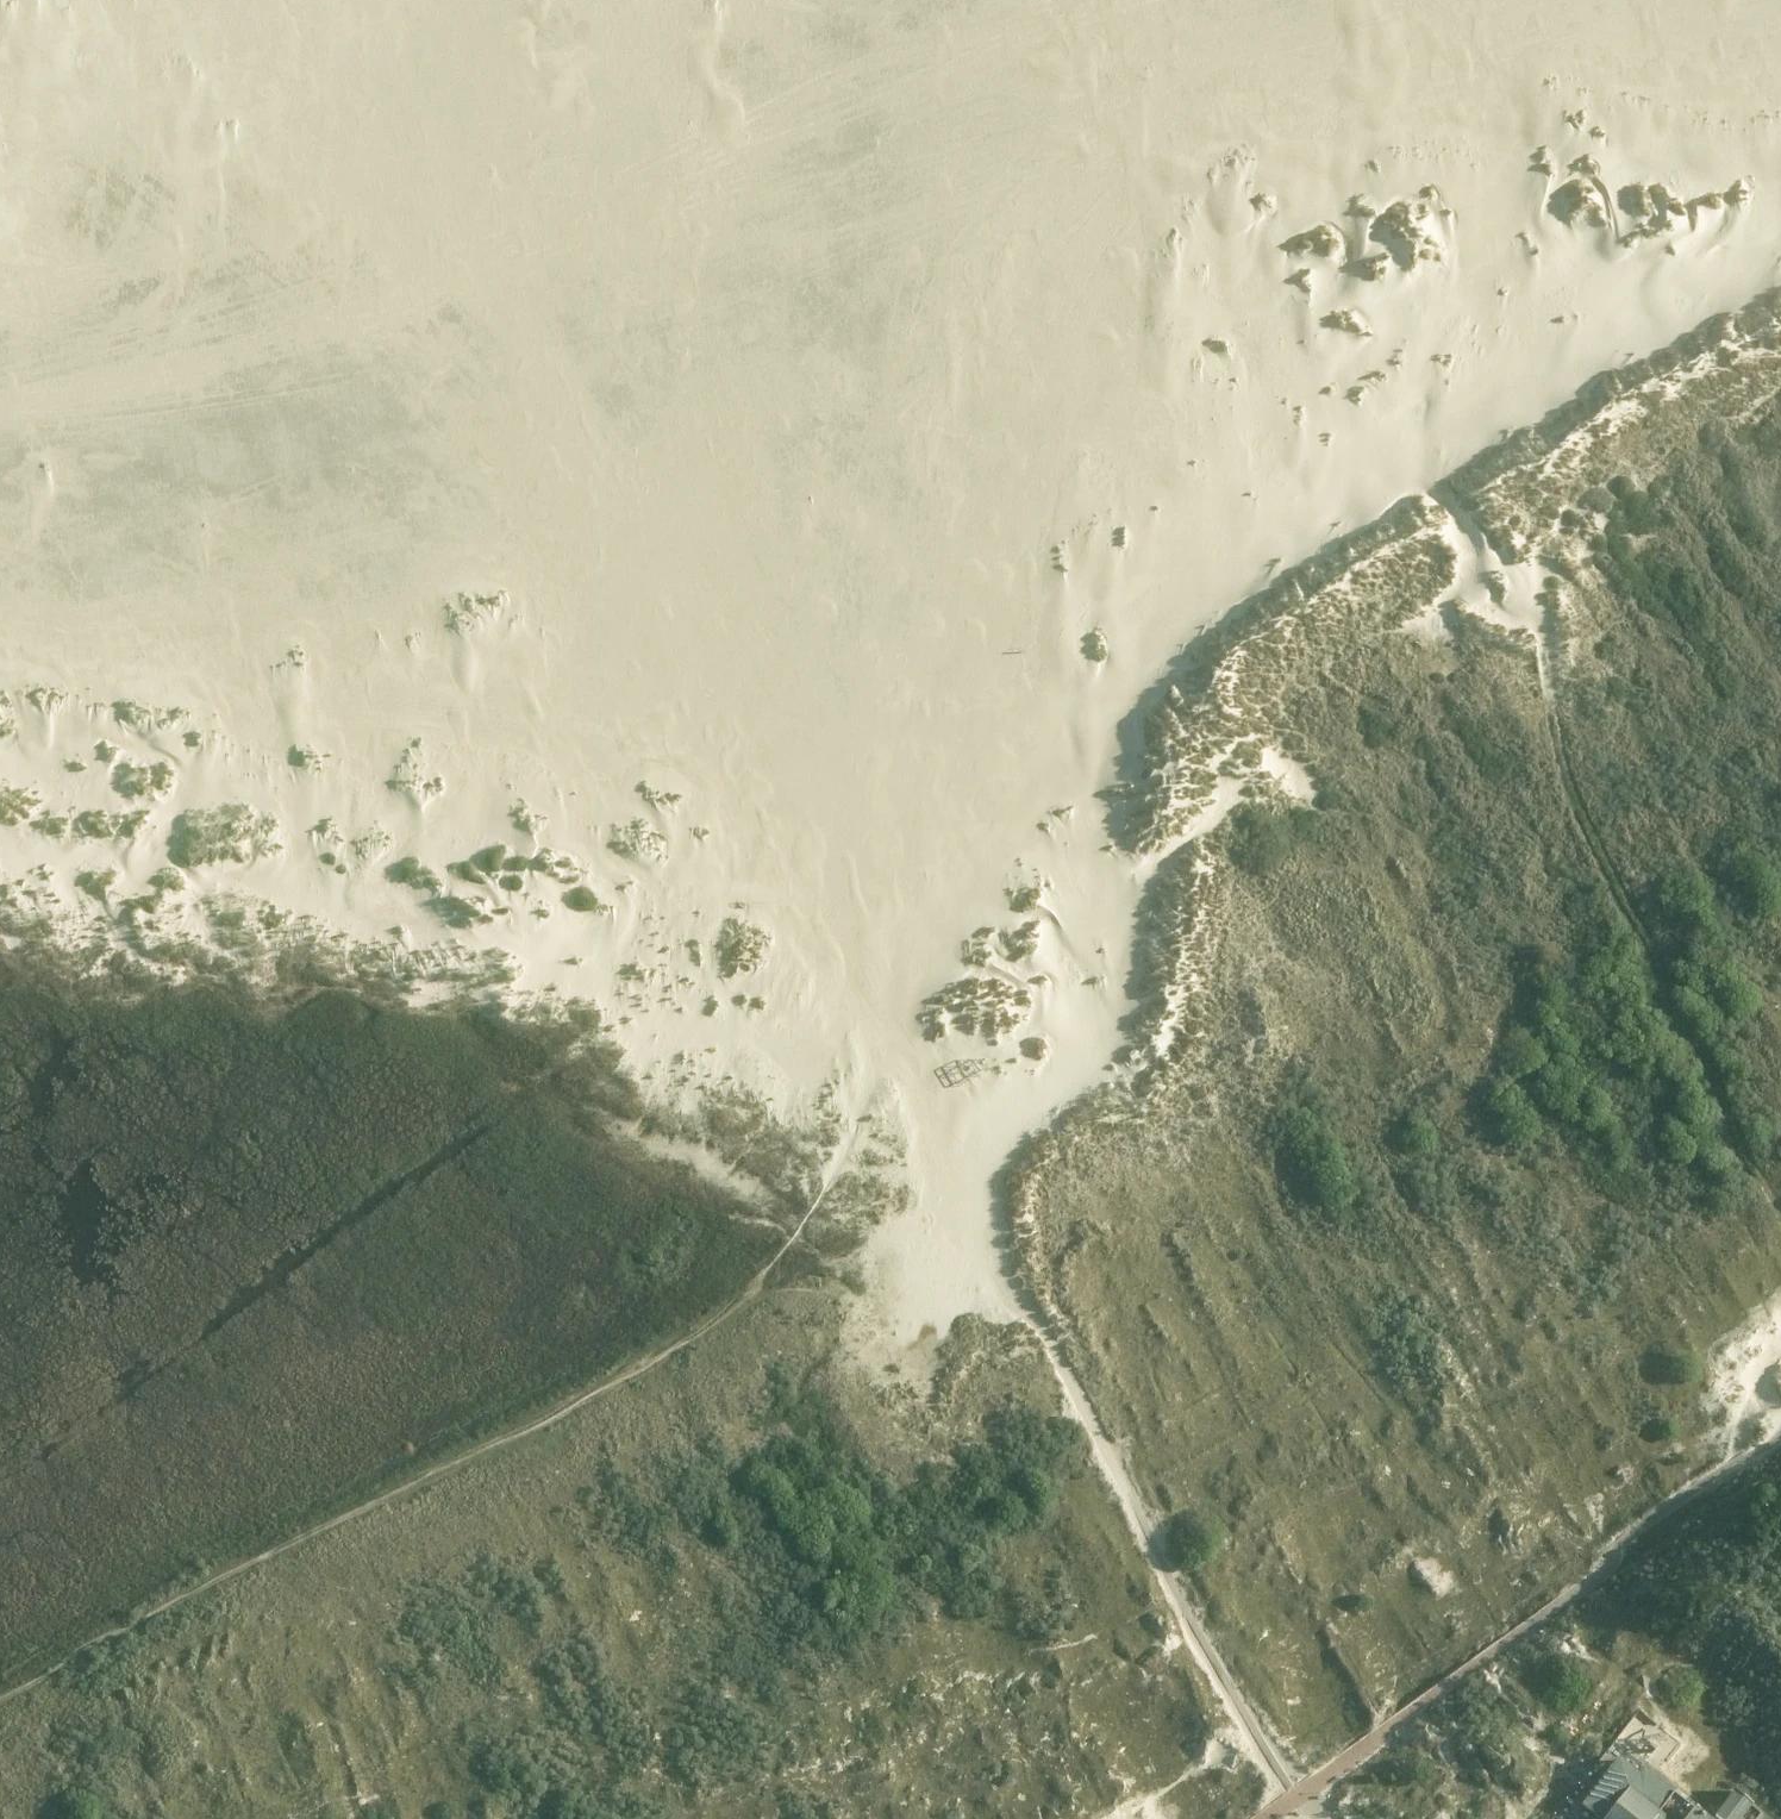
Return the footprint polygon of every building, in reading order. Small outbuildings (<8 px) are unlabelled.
[(1577,1789),(1614,1818),(1706,1818),(1652,1775),(1616,1746),(1614,1744),(1577,1789)] [(1721,1779),(1700,1804),(1718,1818),(1768,1818),(1721,1779)]
